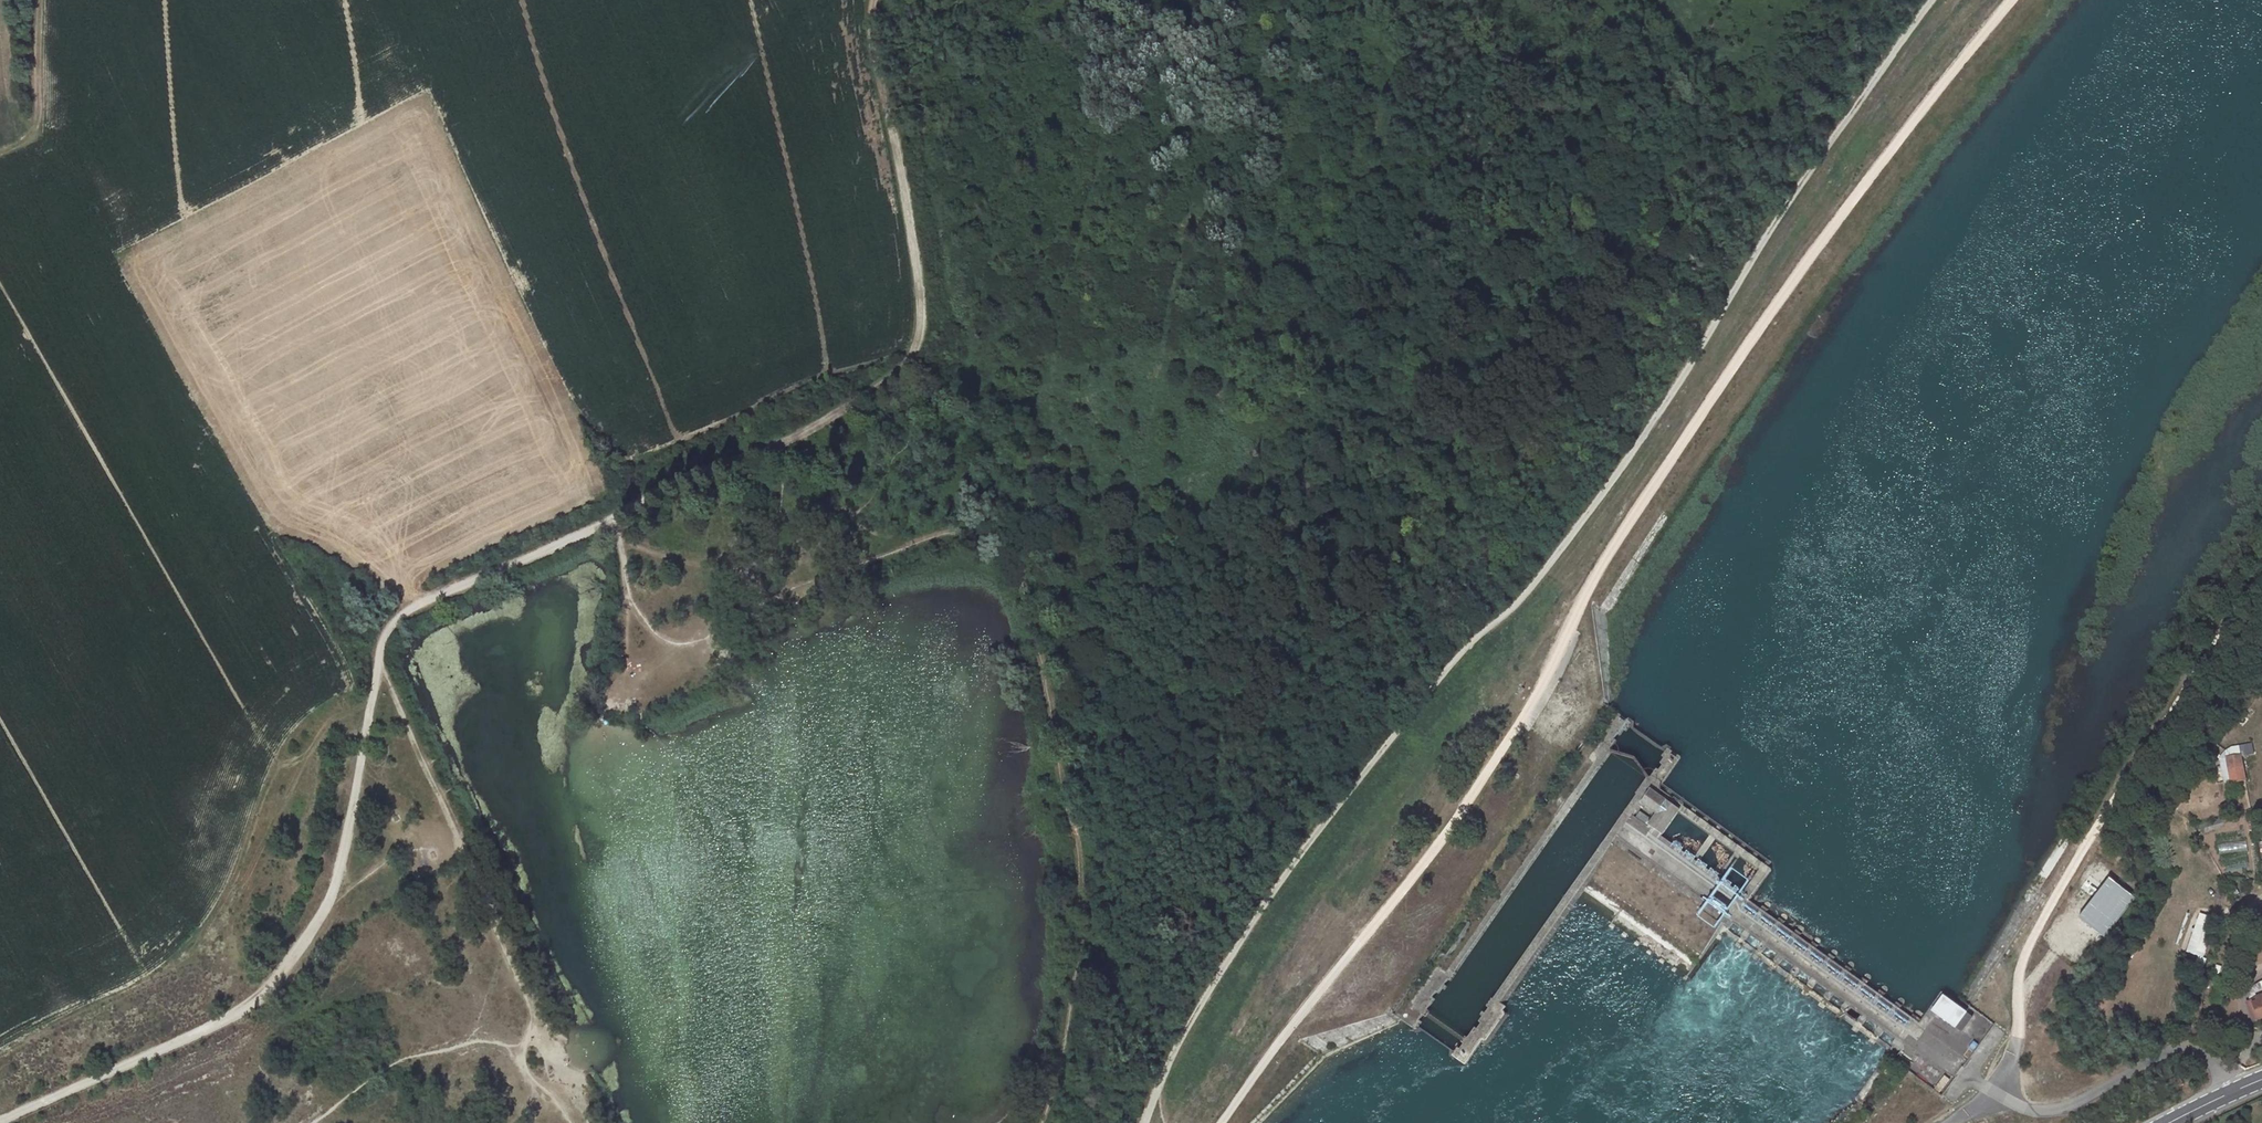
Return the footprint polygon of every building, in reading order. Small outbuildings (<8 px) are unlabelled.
[(2222,748),(2225,783),(2247,782),(2245,756),(2255,756),(2254,745),(2222,748)] [(1963,1001),(1946,990),(1920,1023),(1754,902),(1779,868),(1663,786),(1682,759),(1669,749),(1647,780),(1461,1041),(1450,1055),(1465,1065),(1481,1040),(1487,1043),(1508,1011),(1504,1003),(1578,900),(1693,980),(1724,935),(1891,1054),(1942,1095),(1959,1073),(1995,1024),(1963,1001)] [(2249,1001),(2257,1020),(2261,1018),(2261,996),(2249,1001)]
